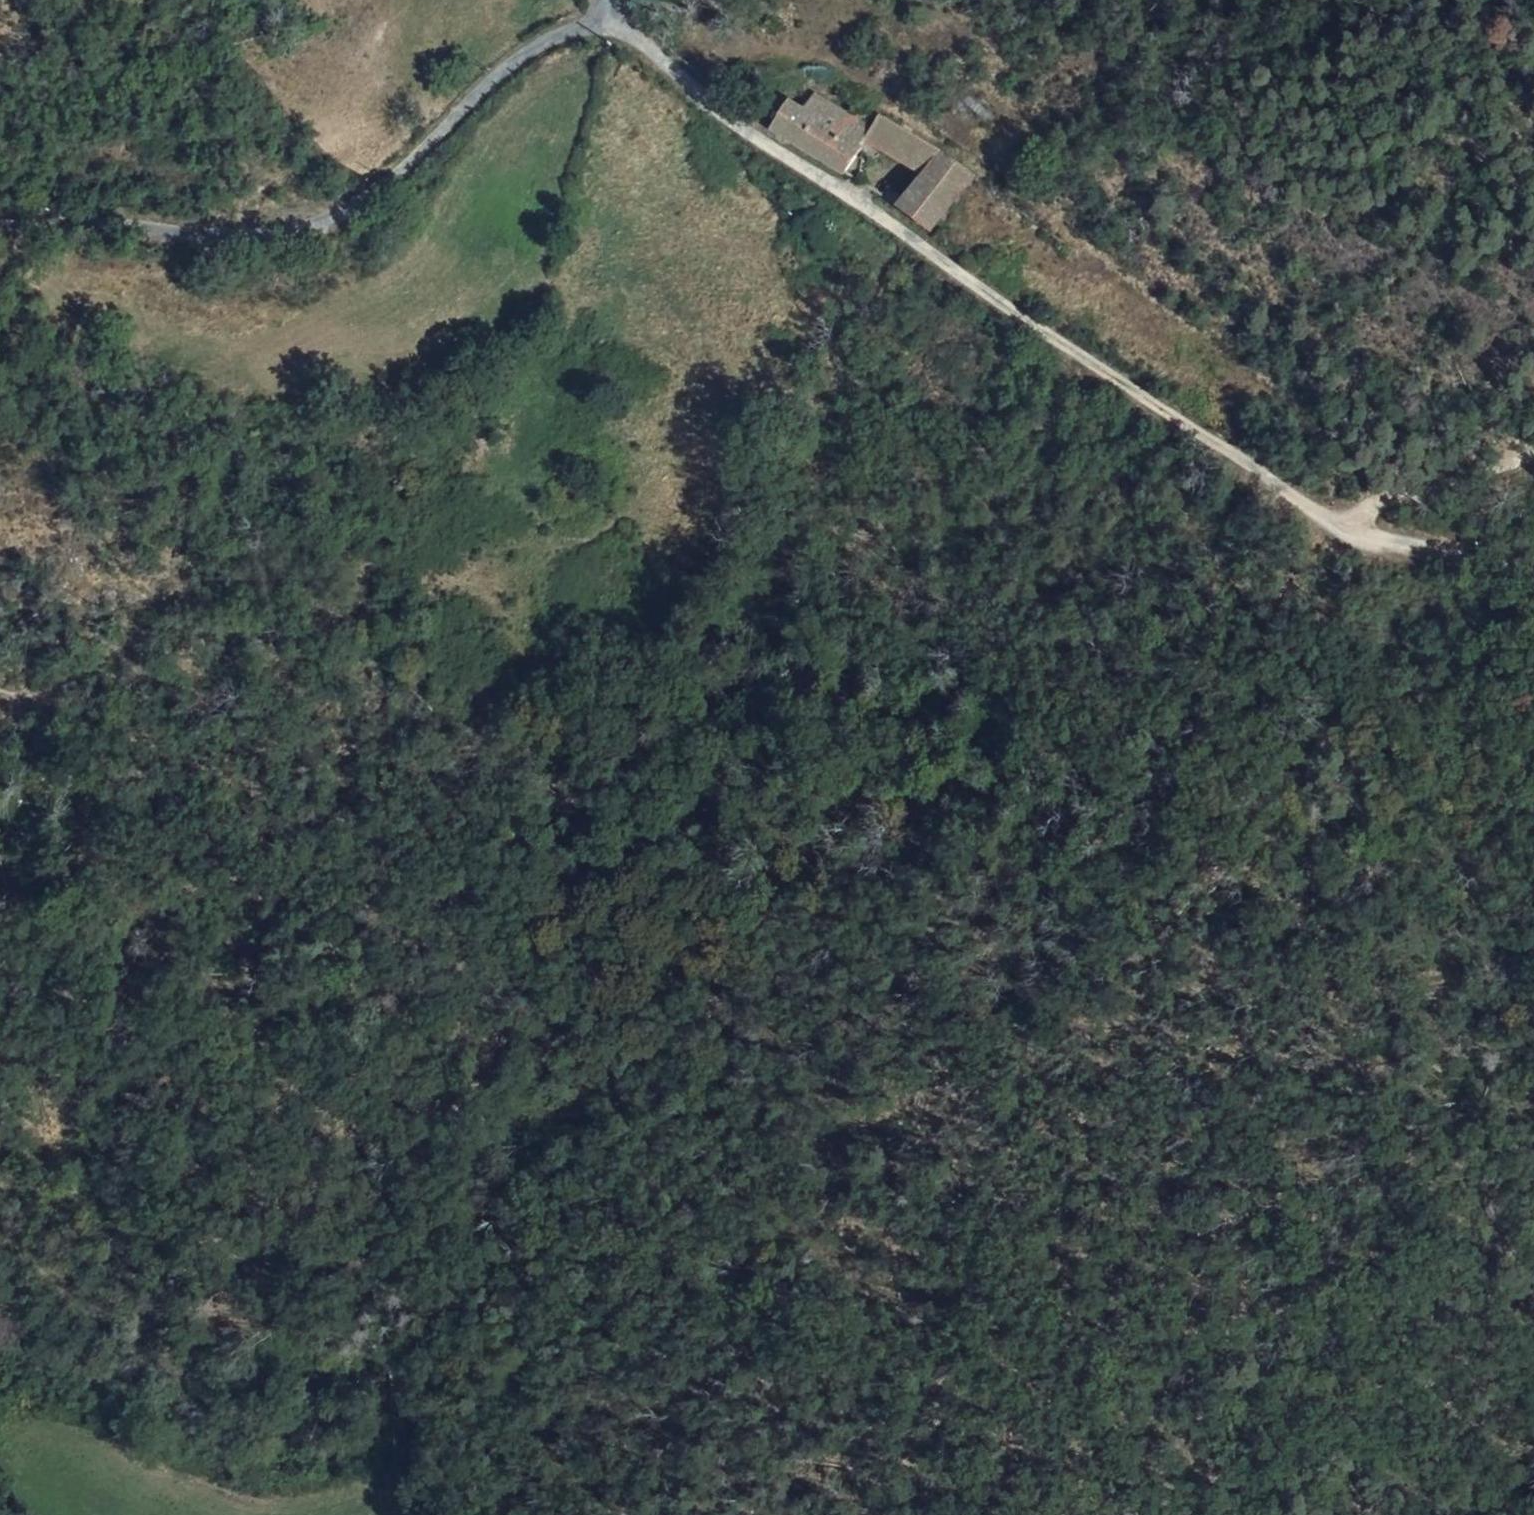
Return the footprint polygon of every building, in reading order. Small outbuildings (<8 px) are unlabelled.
[(840,126),(850,110),(798,71),(787,85),(840,126)] [(796,136),(823,154),(840,126),(787,85),(771,74),(752,101),(759,107),(777,122),(796,136)] [(859,97),(850,110),(902,153),(917,131),(859,97)] [(917,214),(955,153),(917,131),(902,153),(879,189),(917,214)]
